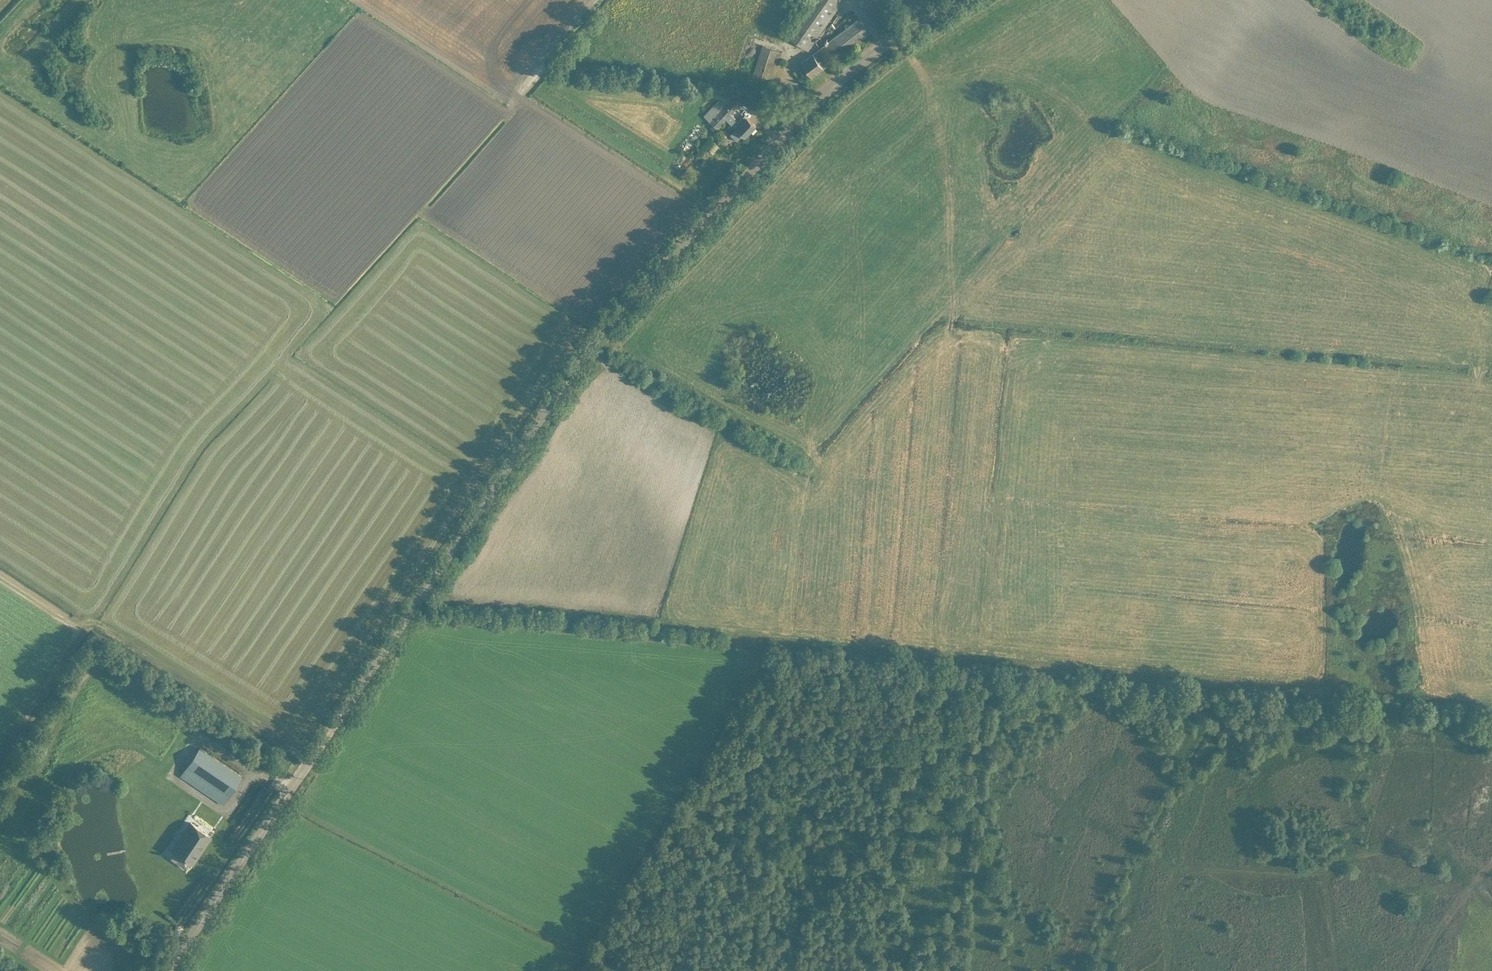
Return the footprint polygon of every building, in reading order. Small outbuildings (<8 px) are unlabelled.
[(782,43),(796,0),(778,0),(766,38),(782,43)] [(800,44),(808,50),(843,0),(810,0),(786,35),(800,44)] [(872,18),(878,26),(894,14),(888,6),(883,0),(859,0),(872,18)] [(802,63),(812,77),(870,32),(859,18),(802,63)] [(783,52),(763,46),(755,72),(780,80),(784,69),(778,67),(783,52)] [(727,92),(704,116),(707,119),(711,122),(718,129),(726,120),(727,120),(736,128),(730,134),(738,141),(743,135),(745,137),(756,125),(745,115),(739,121),(732,114),(746,99),(738,92),(733,98),(727,92)] [(756,113),(761,108),(761,107),(750,97),(744,103),(756,113)] [(768,99),(761,106),(765,110),(772,103),(768,99)] [(765,110),(762,113),(765,115),(777,103),(774,100),(772,103),(765,110)] [(683,147),(690,153),(692,151),(693,151),(695,148),(697,145),(694,143),(705,130),(700,127),(683,147)] [(680,169),(688,158),(682,153),(674,165),(680,169)] [(233,770),(200,747),(181,775),(214,799),(223,804),(242,776),(233,770)] [(175,851),(170,858),(184,867),(188,861),(193,863),(199,854),(196,853),(209,835),(200,829),(189,821),(182,833),(185,835),(174,851),(175,851)]
